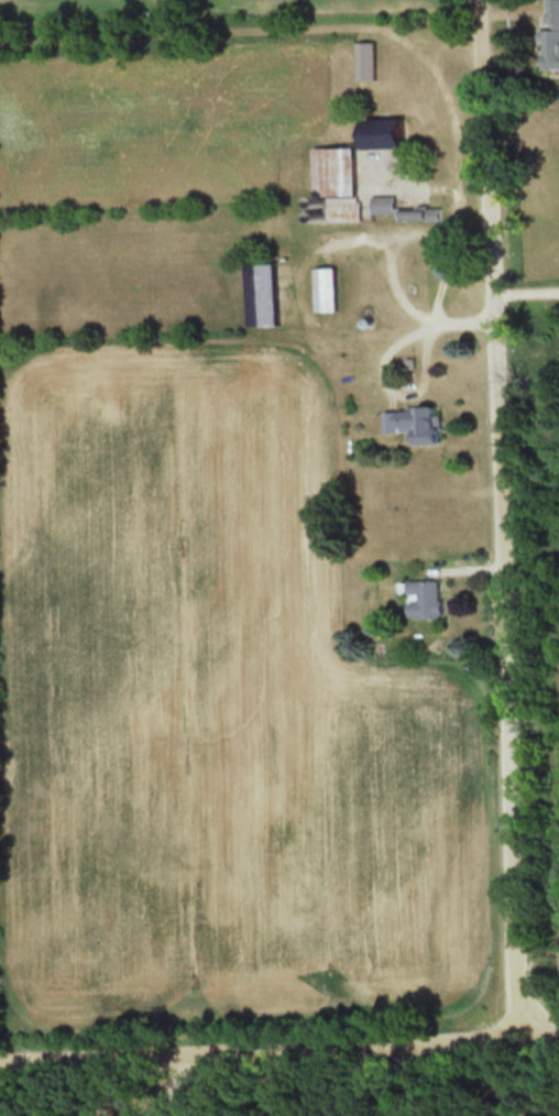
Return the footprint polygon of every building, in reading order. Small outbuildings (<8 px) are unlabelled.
[(551,28),(543,28),(544,66),(558,66),(558,0),(550,0),(551,28)] [(360,78),(378,78),(378,40),(360,40),(360,78)] [(405,116),(365,116),(365,145),(405,145),(405,116)] [(316,145),(316,193),(327,193),(327,220),(358,220),(357,145),(316,145)] [(372,212),(395,212),(395,194),(372,194),(372,212)] [(438,208),(399,208),(399,218),(438,218),(438,208)] [(248,262),(251,324),(280,323),(277,261),(248,262)] [(336,267),(316,267),(316,309),(336,309),(336,267)] [(387,430),(416,429),(416,442),(441,441),(439,405),(386,408),(387,430)] [(442,615),(442,579),(410,579),(410,598),(410,615),(442,615)]
